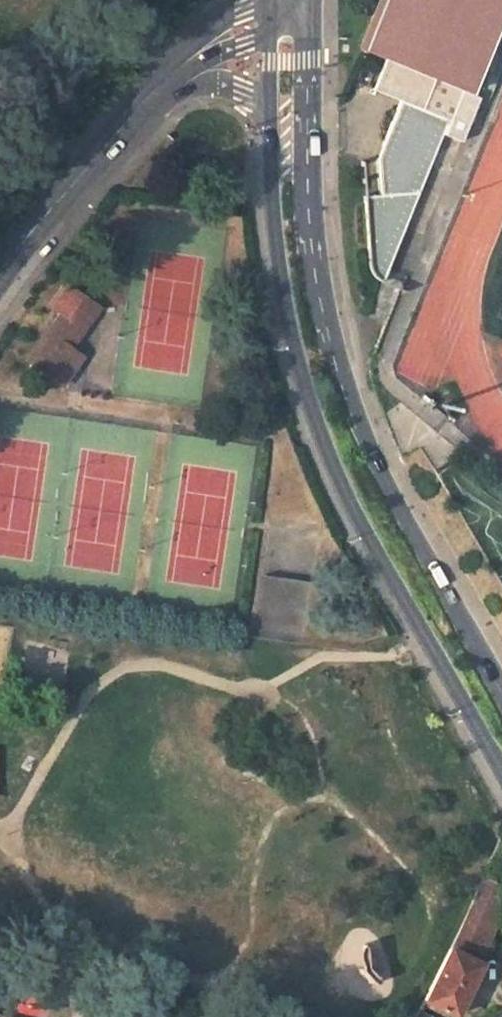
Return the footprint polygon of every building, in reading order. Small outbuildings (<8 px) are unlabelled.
[(356,53),(384,64),(408,73),(398,100),(418,108),(448,119),(442,136),(460,143),(478,100),(469,96),(501,17),(501,0),(378,0),(356,53)] [(373,91),(398,100),(408,73),(384,64),(373,91)] [(398,100),(375,161),(379,198),(364,198),(369,270),(372,278),(381,283),(442,136),(448,119),(418,108),(398,100)] [(70,354),(74,348),(70,346),(82,328),(75,323),(91,298),(67,282),(50,306),(58,311),(26,361),(62,384),(78,359),(70,354)] [(99,304),(91,298),(75,323),(82,328),(99,304)] [(78,359),(82,353),(74,348),(70,354),(78,359)] [(453,949),(476,960),(501,900),(501,886),(485,877),(453,949)] [(453,949),(428,1001),(458,1016),(484,964),(476,960),(453,949)]
